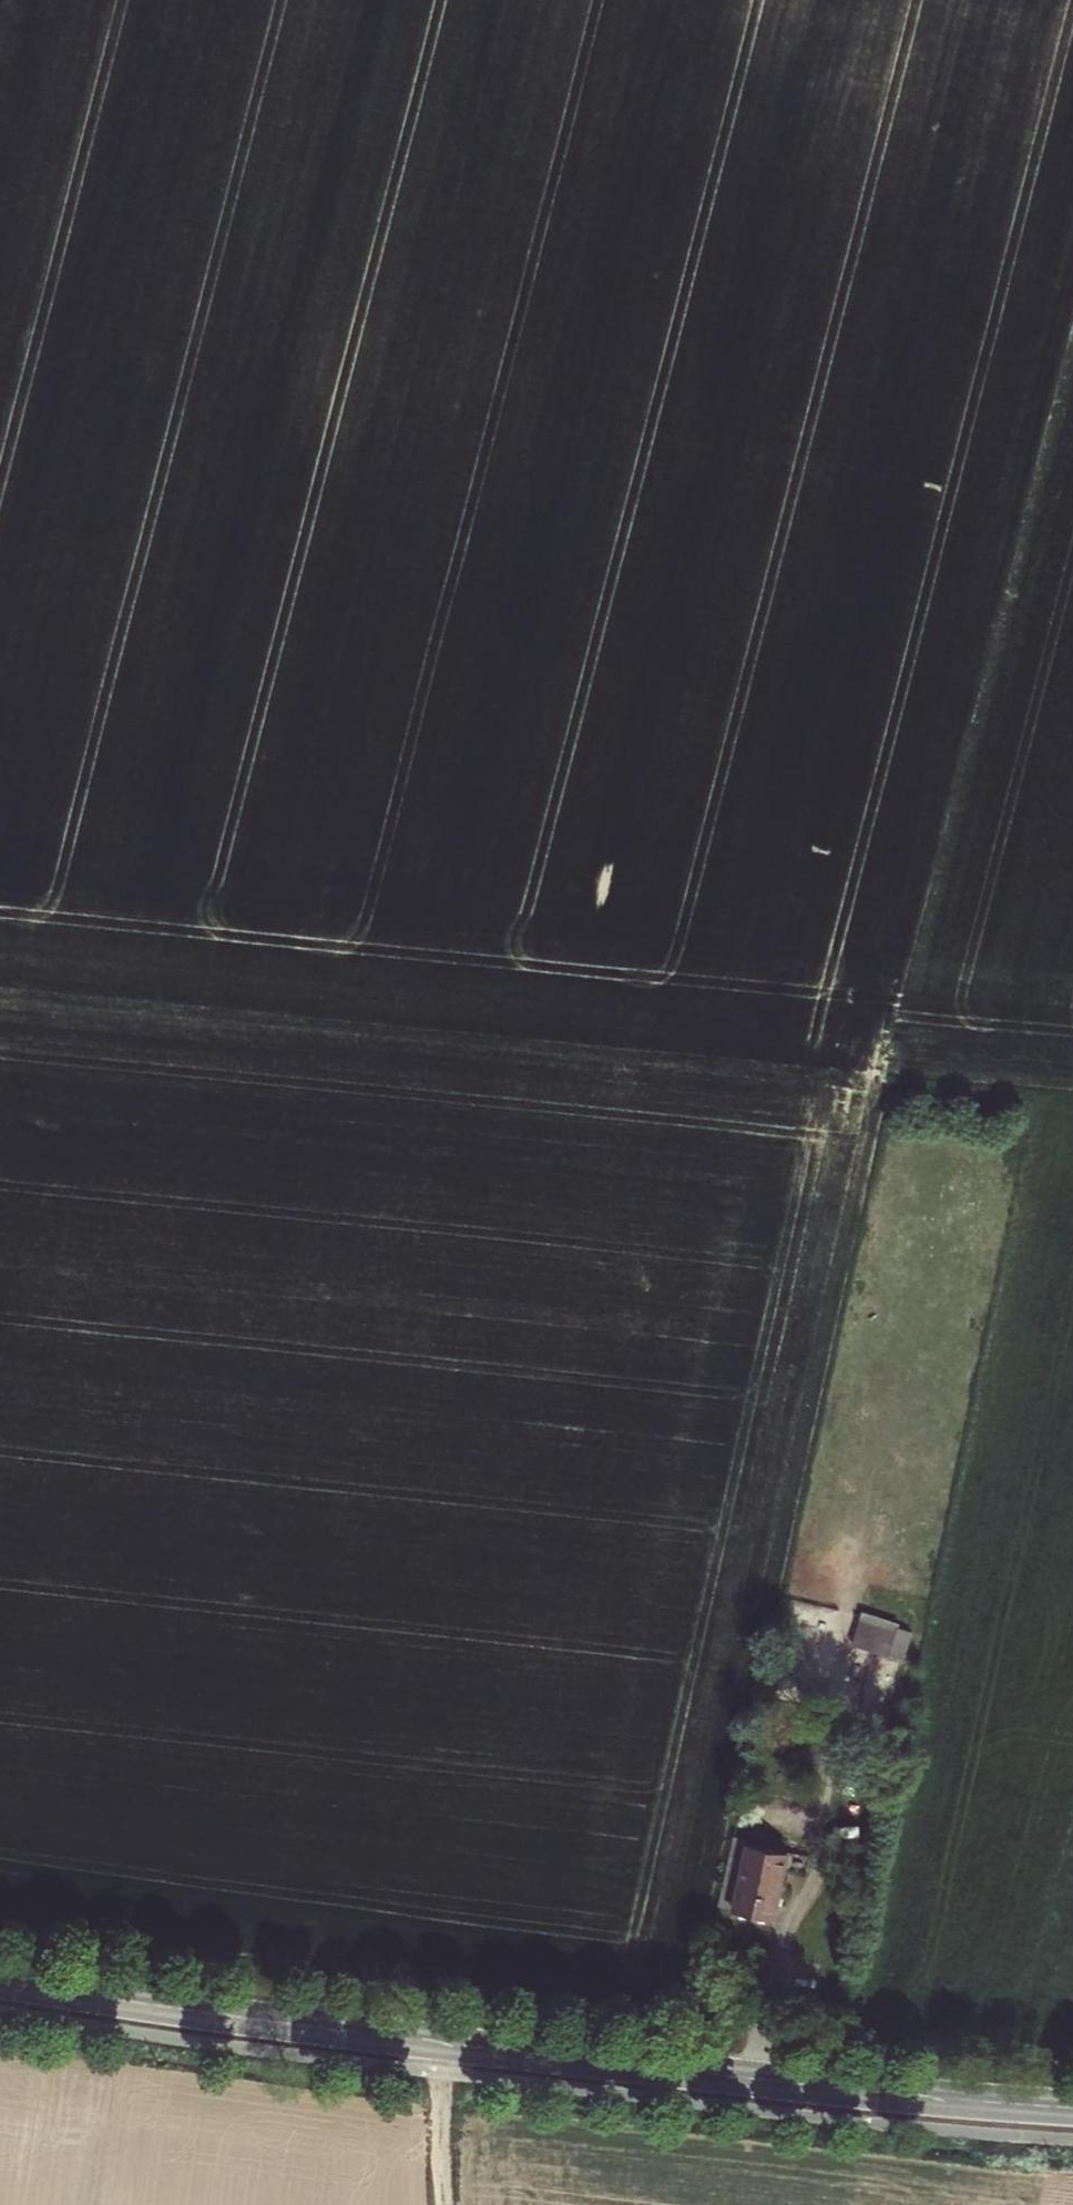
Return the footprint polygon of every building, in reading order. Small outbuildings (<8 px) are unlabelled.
[(857,1644),(909,1655),(916,1622),(864,1611),(857,1644)] [(781,1852),(742,1844),(728,1913),(766,1920),(781,1852)]
